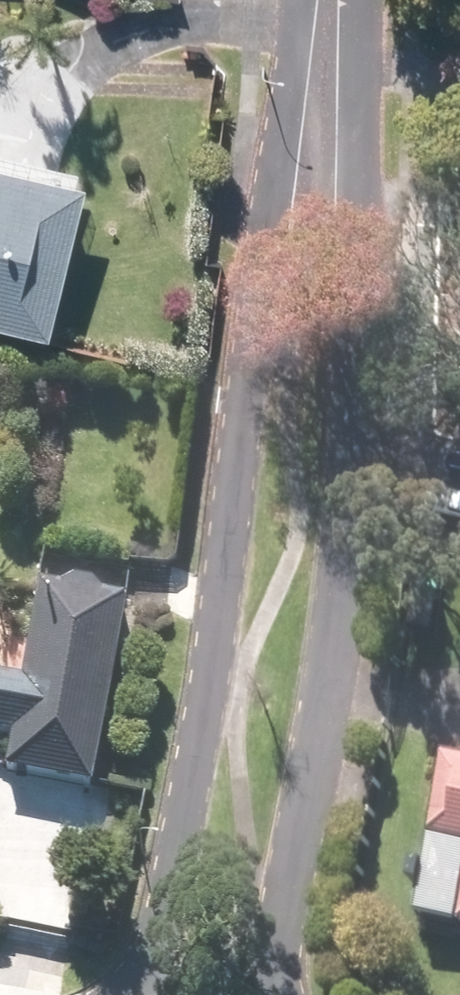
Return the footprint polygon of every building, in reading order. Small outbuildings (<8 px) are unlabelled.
[(0,166),(0,328),(48,340),(85,186),(0,166)] [(9,735),(2,775),(88,791),(121,608),(35,592),(26,640),(0,635),(0,734),(9,735)] [(442,843),(459,846),(459,770),(455,769),(442,843)]
